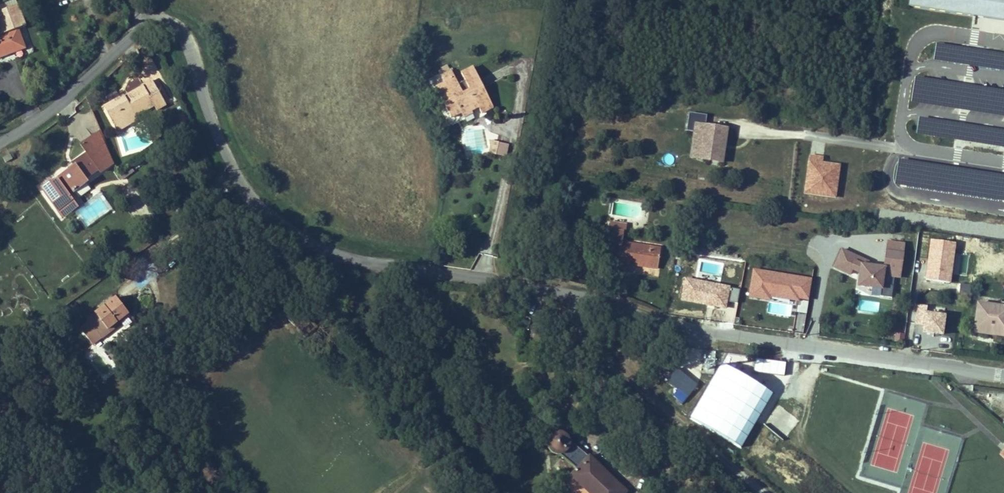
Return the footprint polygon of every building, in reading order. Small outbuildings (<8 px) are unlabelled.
[(17,5),(15,0),(13,0),(0,5),(0,11),(17,5)] [(908,1),(907,5),(973,14),(974,8),(1003,12),(1003,0),(908,0),(908,1)] [(24,47),(17,29),(25,26),(17,5),(0,11),(0,56),(24,47)] [(973,14),(979,15),(1003,19),(1003,12),(974,8),(973,14)] [(491,107),(471,67),(460,72),(464,79),(455,83),(449,72),(439,77),(442,84),(445,90),(437,94),(447,115),(457,110),(467,106),(474,103),(479,113),(491,107)] [(152,80),(120,98),(103,107),(115,127),(134,116),(154,105),(156,110),(166,104),(152,80)] [(445,90),(442,84),(434,88),(437,94),(445,90)] [(109,104),(120,98),(116,90),(105,96),(109,104)] [(467,106),(457,110),(461,117),(470,112),(467,106)] [(134,116),(115,127),(117,131),(136,120),(134,116)] [(695,140),(700,140),(705,141),(703,156),(706,160),(724,163),(729,129),(697,125),(695,140)] [(465,129),(467,154),(484,153),(482,127),(465,129)] [(41,187),(58,210),(72,199),(68,195),(87,182),(85,179),(99,169),(101,172),(112,164),(104,144),(98,132),(81,144),(87,153),(72,163),(73,164),(69,167),(70,169),(68,170),(56,179),(57,180),(52,183),(50,180),(41,187)] [(703,156),(705,141),(700,140),(697,159),(706,160),(703,156)] [(506,145),(496,143),(496,156),(503,157),(505,149),(506,145)] [(830,164),(830,166),(827,165),(827,164),(822,163),(823,158),(809,155),(804,193),(827,196),(828,188),(835,189),(839,166),(830,164)] [(834,197),(835,189),(828,188),(827,196),(834,197)] [(85,229),(112,209),(100,192),(73,212),(85,229)] [(72,199),(58,210),(63,217),(77,207),(72,199)] [(192,209),(185,199),(173,207),(180,218),(192,209)] [(609,230),(623,233),(624,225),(610,223),(609,230)] [(657,268),(660,248),(622,242),(623,233),(609,230),(601,229),(598,245),(607,246),(605,255),(619,258),(617,271),(626,273),(627,264),(657,268)] [(929,250),(932,251),(929,269),(927,268),(926,280),(949,283),(951,271),(948,271),(951,253),(953,253),(955,242),(931,239),(929,250)] [(858,257),(841,249),(833,267),(850,274),(852,269),(859,272),(858,282),(861,286),(881,288),(880,296),(891,298),(893,286),(882,284),(883,275),(899,277),(904,243),(887,241),(883,267),(867,265),(861,264),(855,261),(858,257)] [(868,262),(858,257),(855,261),(861,264),(867,265),(868,262)] [(808,300),(812,278),(752,268),(748,298),(767,301),(768,296),(800,301),(801,299),(808,300)] [(728,302),(737,303),(740,289),(685,279),(681,300),(707,304),(714,306),(725,308),(728,292),(730,292),(728,302)] [(959,293),(969,294),(970,285),(960,284),(959,293)] [(116,297),(87,319),(94,328),(85,335),(92,344),(102,337),(100,335),(118,321),(128,313),(116,297)] [(1003,331),(1003,302),(1001,302),(1000,306),(977,303),(974,327),(1003,331)] [(926,307),(917,305),(915,323),(923,325),(922,332),(942,334),(944,316),(925,313),(926,307)] [(102,337),(102,338),(120,323),(118,321),(100,335),(102,337)] [(94,328),(89,322),(80,329),(85,335),(94,328)] [(974,327),(974,332),(1003,336),(1003,331),(974,327)] [(894,341),(902,341),(903,334),(895,333),(894,341)] [(685,399),(696,386),(676,369),(665,382),(685,399)] [(571,475),(590,492),(624,492),(626,491),(603,469),(600,472),(596,468),(598,465),(589,456),(588,457),(570,441),(567,446),(566,440),(565,438),(563,436),(560,435),(555,435),(553,437),(551,439),(550,442),(550,446),(553,450),(577,469),(571,475)] [(571,475),(562,485),(571,492),(590,492),(571,475)]
